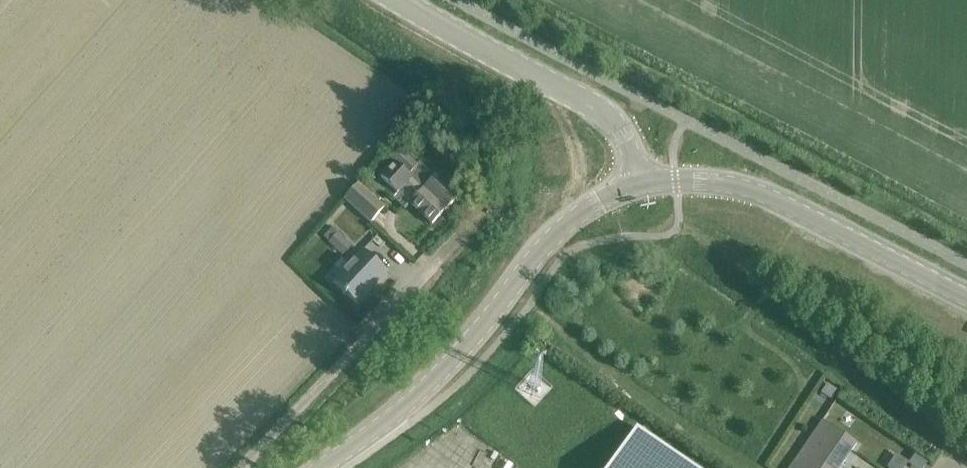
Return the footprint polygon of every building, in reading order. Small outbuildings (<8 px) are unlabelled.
[(392,151),(387,156),(394,163),(395,164),(410,177),(418,169),(404,156),(401,159),(396,155),(392,151)] [(394,163),(380,178),(396,193),(406,183),(419,195),(424,190),(410,177),(395,164),(394,163)] [(418,169),(410,177),(424,190),(446,211),(459,198),(460,197),(459,196),(435,173),(431,176),(420,166),(418,169)] [(356,185),(343,200),(370,224),(383,209),(356,185)] [(410,205),(409,206),(432,227),(432,226),(446,211),(424,190),(419,195),(414,201),(410,205)] [(335,238),(330,244),(343,256),(351,247),(338,235),(335,238)] [(362,250),(332,282),(357,305),(386,273),(362,250)] [(856,444),(823,421),(791,467),(840,467),(856,444)] [(636,428),(609,467),(695,467),(636,428)] [(886,467),(905,467),(908,464),(895,455),(886,467)]
